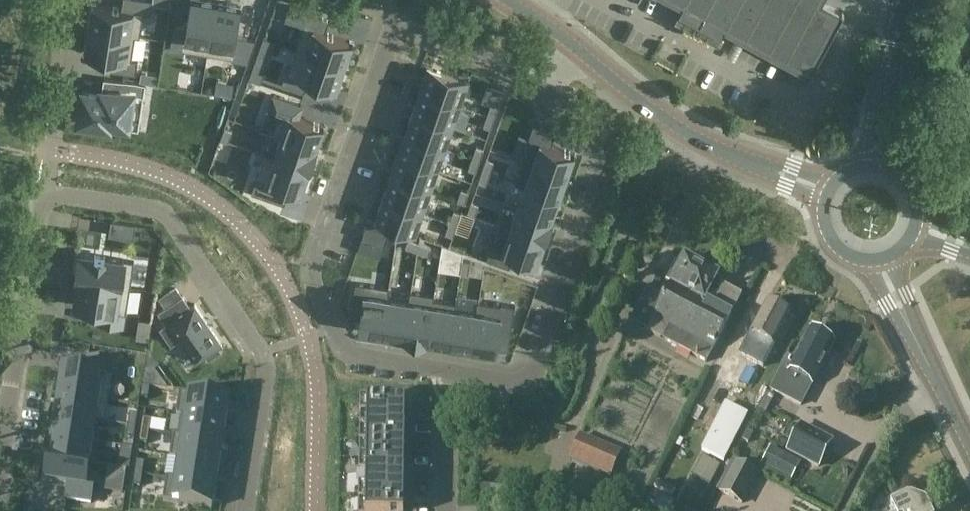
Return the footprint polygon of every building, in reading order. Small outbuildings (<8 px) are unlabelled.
[(88,28),(140,37),(144,13),(151,14),(153,3),(154,0),(123,0),(122,8),(92,3),(88,28)] [(170,49),(184,52),(184,50),(208,54),(216,2),(204,0),(191,0),(186,28),(174,26),(170,49)] [(682,8),(679,14),(700,25),(703,19),(809,77),(844,13),(842,12),(841,13),(823,3),(824,0),(666,0),(682,8)] [(216,2),(208,54),(232,58),(231,60),(248,62),(256,39),(236,36),(241,6),(216,2)] [(290,6),(285,19),(304,26),(296,49),(346,65),(354,42),(325,32),(329,20),(290,6)] [(881,24),(877,55),(887,57),(892,25),(881,24)] [(88,28),(85,53),(115,57),(113,70),(136,74),(138,61),(132,60),(135,36),(140,37),(88,28)] [(286,71),(282,83),(304,91),(309,79),(337,89),(346,65),(296,49),(288,71),(286,71)] [(429,69),(421,91),(460,105),(468,83),(429,69)] [(80,89),(78,104),(81,104),(79,119),(95,121),(95,124),(108,126),(109,120),(127,122),(131,98),(143,100),(145,83),(104,77),(102,92),(80,89)] [(421,91),(413,113),(453,127),(460,105),(421,91)] [(491,103),(487,115),(495,117),(499,106),(491,103)] [(280,110),(272,133),(318,149),(318,148),(317,147),(324,126),(280,110)] [(413,113),(406,134),(445,148),(453,127),(413,113)] [(487,115),(483,126),(491,129),(495,117),(487,115)] [(531,138),(523,160),(568,176),(575,153),(551,145),(556,133),(533,125),(529,137),(531,138)] [(226,128),(222,140),(230,143),(234,131),(226,128)] [(265,154),(265,155),(310,170),(318,149),(272,133),(272,134),(281,137),(274,157),(265,154)] [(406,134),(398,156),(438,170),(445,148),(406,134)] [(476,146),(472,158),(480,160),(484,149),(476,146)] [(257,177),(252,192),(284,203),(290,188),(296,191),(301,192),(309,171),(310,171),(310,170),(265,155),(257,177)] [(398,156),(391,178),(430,191),(438,170),(398,156)] [(472,158),(468,169),(476,172),(480,160),(472,158)] [(487,159),(482,170),(490,173),(494,162),(487,159)] [(523,160),(515,182),(560,197),(568,176),(523,160)] [(482,170),(479,182),(486,184),(490,173),(482,170)] [(391,178),(383,199),(423,213),(430,191),(391,178)] [(515,182),(515,183),(524,186),(517,207),(554,219),(554,218),(553,218),(560,197),(515,182)] [(461,189),(457,201),(465,203),(469,192),(461,189)] [(383,199),(375,222),(415,235),(423,213),(383,199)] [(472,202),(467,213),(475,216),(479,205),(472,202)] [(501,224),(501,225),(546,241),(554,219),(517,207),(510,227),(501,224)] [(453,211),(449,222),(457,225),(461,213),(453,211)] [(111,221),(109,235),(134,239),(136,224),(111,221)] [(449,222),(445,234),(453,236),(457,225),(449,222)] [(366,225),(362,237),(385,245),(389,233),(366,225)] [(491,246),(487,259),(509,267),(513,254),(537,263),(545,241),(546,242),(546,241),(501,225),(493,247),(491,246)] [(408,239),(405,247),(417,251),(420,243),(408,239)] [(420,243),(417,251),(428,255),(431,247),(420,243)] [(81,253),(77,277),(79,278),(130,286),(134,261),(81,253)] [(684,260),(664,298),(647,289),(629,322),(706,363),(731,316),(742,296),(722,286),(716,297),(708,293),(717,277),(716,277),(716,274),(714,273),(714,272),(689,259),(689,260),(688,259),(685,261),(684,260)] [(463,260),(460,272),(468,273),(471,261),(463,260)] [(79,278),(75,305),(100,309),(98,323),(123,326),(125,313),(126,313),(130,286),(79,278)] [(355,283),(350,317),(360,318),(358,331),(381,335),(389,288),(355,283)] [(389,288),(381,335),(403,338),(403,339),(404,339),(411,292),(410,291),(409,301),(388,298),(390,288),(389,288)] [(411,292),(404,339),(426,343),(434,295),(411,292)] [(167,305),(159,311),(167,323),(161,327),(171,342),(179,337),(195,361),(206,354),(209,358),(221,350),(218,346),(222,343),(195,303),(191,306),(183,294),(167,305)] [(434,295),(426,343),(427,343),(427,342),(449,345),(455,303),(434,300),(435,295),(434,295)] [(455,303),(449,345),(471,349),(479,302),(478,302),(476,312),(456,308),(456,304),(455,303)] [(479,302),(471,349),(495,352),(496,348),(499,328),(511,329),(515,306),(501,304),(501,306),(479,302)] [(789,314),(767,303),(739,357),(761,368),(789,314)] [(801,407),(802,404),(817,376),(818,377),(835,342),(832,340),(831,337),(825,334),(821,336),(809,329),(793,359),(789,357),(770,391),(801,407)] [(137,331),(136,339),(149,341),(150,334),(137,331)] [(63,369),(59,394),(108,401),(111,380),(112,377),(110,376),(113,363),(88,359),(86,372),(63,369)] [(155,372),(147,360),(142,386),(150,387),(154,388),(147,378),(155,372)] [(739,382),(748,386),(756,372),(747,367),(739,382)] [(142,386),(140,398),(148,399),(150,387),(142,386)] [(180,392),(176,416),(181,416),(225,423),(229,400),(180,392)] [(59,394),(56,416),(95,422),(105,423),(108,401),(59,394)] [(358,510),(404,510),(404,488),(405,476),(404,476),(405,443),(405,431),(405,402),(360,401),(358,510)] [(705,428),(711,430),(701,451),(724,463),(748,415),(725,403),(715,422),(710,419),(705,428)] [(130,414),(128,426),(136,427),(138,415),(130,414)] [(56,416),(53,437),(92,443),(95,422),(56,416)] [(181,416),(178,436),(222,442),(225,423),(181,416)] [(143,419),(141,431),(149,432),(151,420),(143,419)] [(485,425),(483,434),(493,437),(496,428),(485,425)] [(128,426),(126,438),(134,439),(136,427),(128,426)] [(831,442),(800,426),(787,451),(817,467),(831,442)] [(141,431),(139,443),(148,444),(149,432),(141,431)] [(173,435),(170,458),(174,459),(219,466),(222,442),(178,436),(173,435)] [(622,452),(581,435),(580,435),(568,462),(610,479),(622,452)] [(53,437),(50,458),(89,464),(92,443),(53,437)] [(785,454),(776,472),(792,480),(801,463),(785,454)] [(123,457),(121,469),(129,470),(131,458),(123,457)] [(50,458),(46,482),(68,486),(66,499),(91,503),(93,489),(85,488),(89,464),(50,458)] [(174,459),(171,478),(216,485),(219,466),(174,459)] [(137,462),(135,474),(143,475),(145,463),(137,462)] [(757,476),(734,464),(719,492),(742,505),(757,476)] [(135,474),(133,486),(141,487),(143,475),(135,474)] [(167,478),(163,501),(212,508),(216,485),(171,478),(167,478)] [(658,480),(654,488),(672,497),(676,490),(658,480)] [(895,502),(909,496),(909,495),(905,486),(890,492),(895,502)] [(674,501),(652,491),(645,504),(658,510),(669,510),(674,501)] [(925,501),(909,496),(895,502),(890,504),(893,510),(929,510),(925,501)]
